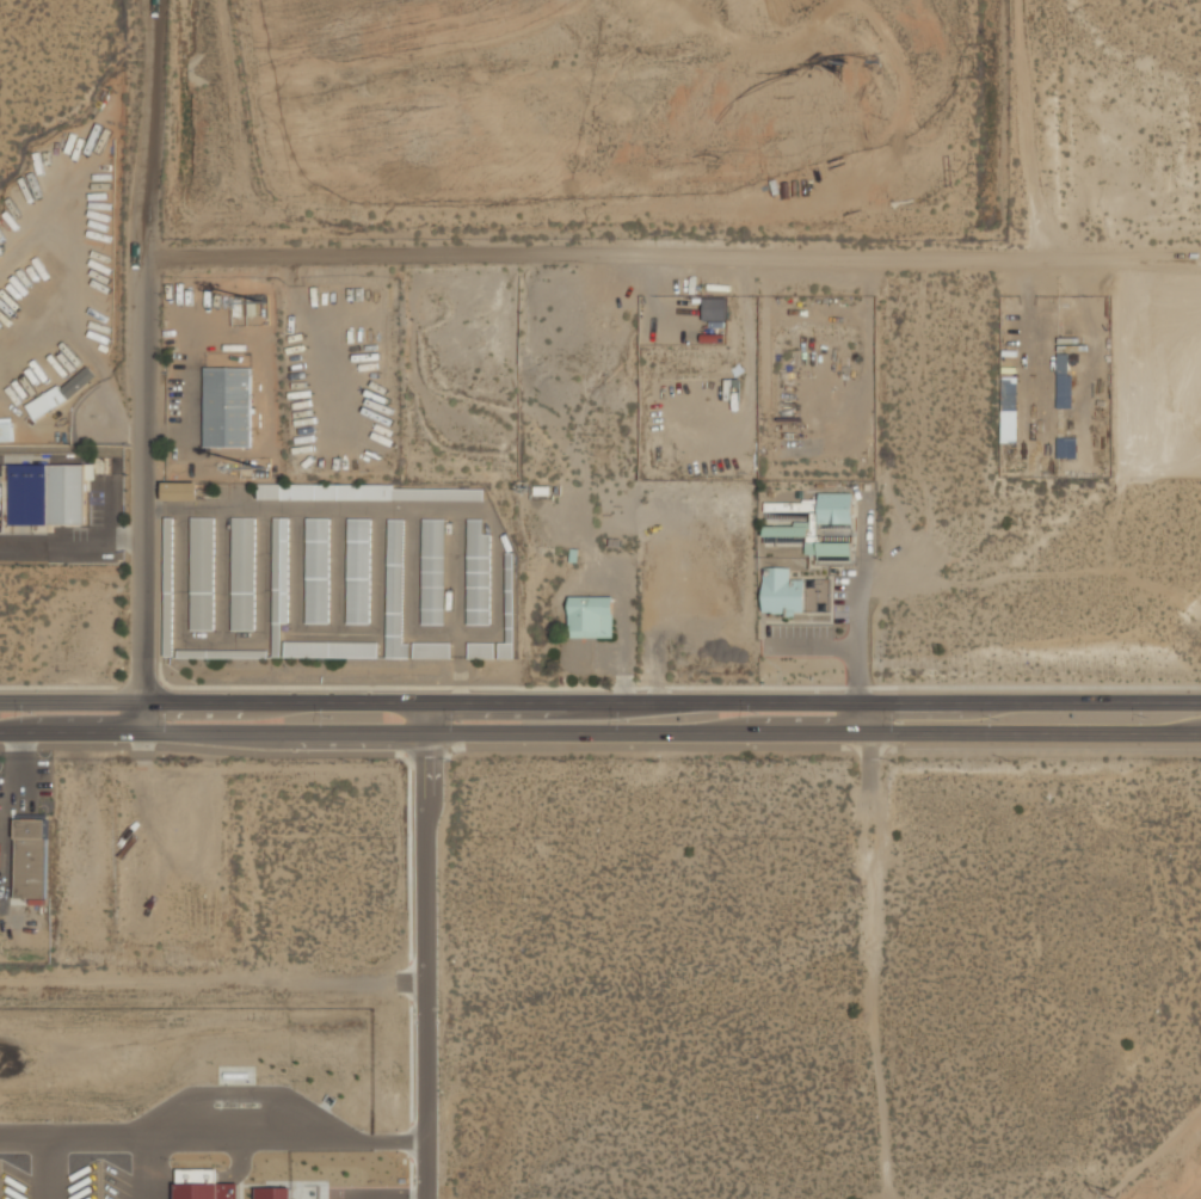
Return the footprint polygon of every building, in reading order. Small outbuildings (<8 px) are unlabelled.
[(703,318),(727,318),(727,296),(703,296),(703,318)] [(27,408),(38,422),(96,374),(85,361),(27,408)] [(204,445),(251,445),(251,367),(204,367),(204,445)] [(1002,377),(1002,438),(1017,438),(1017,377),(1002,377)] [(0,417),(0,439),(12,439),(12,417),(0,417)] [(86,462),(49,462),(49,523),(86,523),(86,462)] [(484,485),(258,484),(258,498),(484,499),(484,485)] [(765,500),(765,521),(778,521),(778,511),(811,511),(811,523),(765,523),(765,545),(807,543),(807,554),(818,554),(818,562),(852,562),(852,540),(819,541),(819,524),(852,523),(851,491),(818,492),(818,499),(765,500)] [(174,516),(165,516),(165,653),(174,653),(174,516)] [(215,516),(191,516),(191,629),(215,629),(215,516)] [(232,629),(255,629),(255,516),(232,516),(232,629)] [(272,654),(282,654),(282,622),(289,622),(289,517),(273,516),(272,654)] [(329,516),(307,516),(307,622),(329,622),(329,516)] [(371,517),(347,517),(347,623),(371,623),(371,517)] [(466,623),(491,623),(491,530),(479,530),(479,517),(466,517),(466,623)] [(387,657),(405,657),(405,518),(387,518),(387,657)] [(445,518),(421,518),(421,623),(445,623),(445,518)] [(790,566),(764,565),(764,611),(805,613),(805,578),(790,578),(790,566)] [(612,596),(569,596),(569,637),(612,637),(612,596)] [(378,656),(378,640),(284,640),(284,656),(378,656)] [(499,657),(513,657),(513,640),(499,640),(499,657)] [(451,641),(413,641),(413,657),(451,657),(451,641)] [(495,641),(468,641),(468,658),(495,658),(495,641)] [(180,657),(267,657),(267,648),(180,648),(180,657)] [(47,817),(16,817),(16,898),(47,898),(47,817)] [(169,1198),(232,1198),(232,1182),(168,1182),(169,1198)] [(249,1198),(294,1198),(294,1187),(248,1187),(249,1198)]
